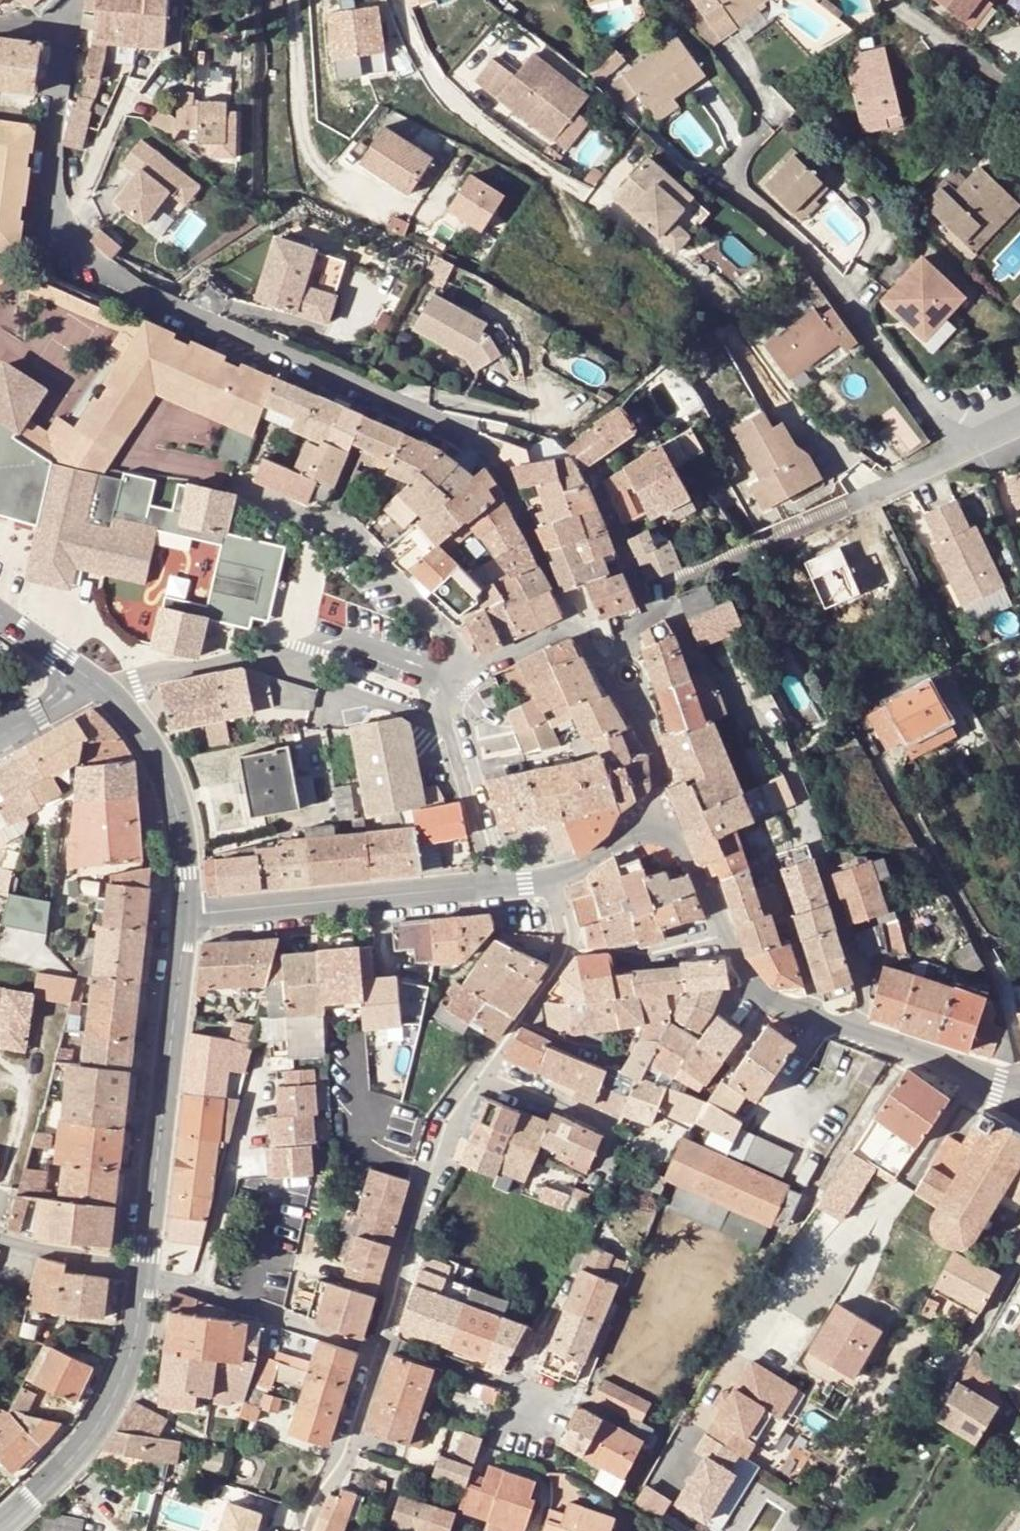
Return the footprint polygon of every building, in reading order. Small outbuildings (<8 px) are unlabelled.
[(29,7),(38,17),(57,0),(21,0),(29,7)] [(169,0),(144,0),(143,12),(140,46),(166,49),(167,24),(169,0)] [(704,10),(724,37),(741,24),(737,19),(757,4),(763,0),(717,0),(704,10)] [(964,20),(980,0),(937,0),(964,20)] [(964,20),(974,28),(995,0),(980,0),(964,20)] [(344,2),(345,16),(371,14),(370,1),(354,1),(344,2)] [(737,19),(741,24),(760,10),(757,4),(737,19)] [(96,9),(96,12),(93,41),(85,74),(100,78),(108,43),(140,46),(143,12),(96,9)] [(724,37),(704,10),(690,20),(706,40),(711,46),(724,37)] [(371,14),(345,16),(346,32),(371,31),(371,14)] [(624,76),(639,95),(654,114),(675,98),(682,92),(708,74),(702,66),(679,35),(653,55),(624,76)] [(36,94),(43,43),(0,37),(0,89),(36,94)] [(884,46),(846,55),(864,132),(888,126),(886,118),(901,115),(884,46)] [(613,47),(586,71),(599,84),(625,60),(613,47)] [(517,79),(500,102),(557,143),(589,99),(532,57),(517,79)] [(477,84),(500,102),(517,79),(493,62),(477,84)] [(628,104),(639,95),(624,76),(613,84),(628,104)] [(92,101),(81,97),(77,108),(73,107),(65,143),(81,148),(91,111),(89,111),(92,101)] [(675,98),(654,114),(659,121),(680,105),(675,98)] [(178,105),(177,119),(177,128),(183,128),(199,129),(199,142),(226,143),(227,112),(228,102),(200,101),(200,106),(178,105)] [(162,107),(149,123),(173,142),(183,128),(177,128),(177,119),(162,107)] [(227,112),(226,143),(236,144),(237,112),(227,112)] [(886,118),(888,126),(902,122),(901,115),(886,118)] [(593,123),(568,149),(585,166),(610,140),(593,123)] [(34,127),(0,124),(0,252),(23,254),(24,248),(25,222),(22,222),(23,206),(26,207),(28,196),(31,168),(28,168),(29,153),(32,154),(34,127)] [(432,158),(385,127),(362,163),(409,195),(432,158)] [(188,169),(138,135),(121,160),(136,169),(117,198),(144,216),(156,199),(159,201),(170,186),(175,189),(188,169)] [(226,143),(212,143),(211,157),(236,158),(236,144),(226,143)] [(191,144),(186,152),(187,153),(201,161),(205,152),(191,144)] [(825,183),(831,189),(843,177),(816,150),(805,161),(798,154),(767,184),(794,213),(825,183)] [(627,210),(657,235),(690,195),(643,156),(620,183),(638,198),(627,210)] [(965,241),(1010,194),(980,166),(968,178),(958,189),(946,178),(924,201),(951,228),(965,241)] [(956,167),(946,178),(958,189),(968,178),(956,167)] [(188,169),(175,189),(187,197),(201,177),(188,169)] [(505,195),(471,173),(449,207),(482,229),(505,195)] [(638,198),(620,183),(609,195),(627,210),(638,198)] [(819,200),(831,189),(825,183),(794,213),(803,222),(822,204),(819,200)] [(1010,194),(965,241),(977,252),(1019,205),(1019,203),(1010,194)] [(708,209),(690,195),(657,235),(674,249),(708,209)] [(159,201),(156,199),(144,216),(148,219),(159,201)] [(407,225),(393,218),(390,227),(403,234),(407,225)] [(101,228),(99,231),(91,240),(111,258),(121,247),(101,228)] [(965,241),(951,228),(947,232),(964,248),(968,244),(965,241)] [(302,289),(313,253),(275,241),(256,303),(325,325),(333,299),(302,289)] [(345,263),(313,253),(302,289),(333,299),(345,263)] [(50,258),(39,254),(35,265),(46,270),(50,258)] [(454,266),(440,259),(428,282),(441,290),(454,266)] [(923,260),(882,301),(924,342),(965,301),(923,260)] [(7,275),(53,295),(125,327),(114,345),(125,353),(143,325),(53,286),(13,267),(0,266),(0,278),(7,275)] [(1010,301),(1019,311),(1019,291),(1010,301)] [(486,324),(432,294),(413,328),(466,358),(474,370),(500,356),(489,336),(482,332),(486,324)] [(858,342),(833,308),(821,317),(815,308),(764,345),(788,379),(838,344),(844,352),(858,342)] [(96,397),(75,428),(75,429),(107,451),(117,436),(124,441),(130,434),(156,393),(231,426),(216,458),(243,465),(265,405),(275,378),(270,376),(243,364),(241,368),(226,360),(227,357),(217,352),(192,341),(190,344),(176,338),(177,334),(146,320),(143,325),(125,353),(113,371),(105,383),(109,386),(100,400),(96,397)] [(10,426),(18,432),(28,418),(45,390),(5,364),(0,371),(0,420),(10,426)] [(302,433),(318,395),(285,380),(289,372),(275,366),(270,376),(275,378),(265,405),(294,418),(289,428),(296,431),(302,433)] [(302,433),(321,442),(347,453),(352,443),(364,415),(318,395),(302,433)] [(584,435),(597,457),(635,431),(619,407),(595,423),(596,425),(584,435)] [(735,424),(745,443),(760,436),(787,484),(760,497),(765,507),(782,498),(778,491),(786,488),(789,494),(813,481),(804,466),(792,445),(786,447),(773,425),(764,408),(735,424)] [(375,454),(387,425),(382,422),(386,414),(378,411),(374,420),(369,417),(364,415),(352,443),(357,446),(363,448),(375,454)] [(55,436),(64,421),(58,417),(48,431),(55,436)] [(15,437),(53,462),(103,474),(124,441),(117,436),(107,451),(75,429),(75,428),(64,421),(55,436),(48,431),(28,418),(18,432),(15,437)] [(784,419),(777,422),(792,445),(796,442),(784,419)] [(38,526),(53,462),(15,437),(18,432),(10,426),(0,420),(0,515),(38,526)] [(777,422),(773,425),(786,447),(792,445),(777,422)] [(387,425),(375,454),(393,461),(405,433),(387,425)] [(621,519),(624,525),(636,518),(621,489),(633,483),(637,491),(658,481),(677,471),(675,466),(703,450),(691,428),(663,444),(604,480),(621,519)] [(410,481),(420,472),(442,450),(405,433),(393,461),(375,454),(363,448),(359,458),(410,481)] [(547,509),(552,522),(573,516),(565,490),(586,484),(578,470),(570,455),(540,433),(527,446),(507,440),(504,449),(501,455),(513,468),(532,514),(547,509)] [(570,455),(578,470),(597,457),(584,435),(566,450),(570,455)] [(760,436),(745,443),(763,476),(751,482),(760,497),(787,484),(760,436)] [(327,502),(347,453),(321,442),(319,447),(307,441),(294,472),(317,482),(312,496),(327,502)] [(804,466),(813,481),(824,476),(809,446),(796,442),(792,445),(804,466)] [(420,472),(437,484),(460,463),(448,454),(453,446),(449,443),(442,450),(420,472)] [(263,458),(254,480),(308,504),(312,496),(317,482),(294,472),(281,466),(263,458)] [(103,474),(53,462),(38,526),(31,557),(75,567),(105,574),(145,583),(157,530),(221,544),(207,604),(165,595),(154,647),(199,658),(204,633),(211,634),(215,619),(252,627),(254,616),(260,593),(276,596),(287,545),(227,533),(236,494),(178,483),(171,510),(150,504),(156,480),(123,472),(122,479),(103,474)] [(437,484),(451,495),(475,475),(460,463),(437,484)] [(491,487),(497,483),(486,466),(475,475),(451,495),(468,520),(470,522),(496,499),(491,487)] [(367,472),(355,467),(349,481),(361,486),(367,472)] [(691,497),(677,471),(658,481),(671,507),(681,502),(690,497),(691,497)] [(410,481),(384,508),(396,521),(400,518),(406,525),(419,512),(424,517),(451,495),(437,484),(420,472),(410,481)] [(1005,481),(1016,516),(1019,515),(1019,476),(1005,481)] [(671,507),(658,481),(637,491),(651,518),(671,507)] [(475,529),(481,538),(512,514),(502,495),(504,493),(497,483),(491,487),(496,499),(470,522),(475,529)] [(587,484),(586,484),(565,490),(573,516),(580,513),(596,508),(587,484)] [(778,491),(782,498),(789,494),(786,488),(778,491)] [(468,520),(451,495),(424,517),(419,521),(429,533),(394,563),(405,572),(409,568),(438,544),(468,520)] [(695,505),(690,497),(681,502),(685,510),(695,505)] [(954,506),(952,501),(924,514),(936,541),(931,544),(944,572),(949,584),(956,581),(967,605),(998,590),(1002,587),(977,538),(971,526),(976,523),(968,505),(957,511),(954,506)] [(957,511),(968,505),(966,501),(954,506),(957,511)] [(681,502),(671,507),(676,515),(685,510),(681,502)] [(606,531),(596,508),(580,513),(588,537),(606,531)] [(547,509),(532,514),(538,527),(552,522),(547,509)] [(546,547),(548,549),(575,541),(588,537),(580,513),(573,516),(552,522),(538,527),(546,547)] [(527,540),(512,514),(481,538),(500,561),(512,577),(515,575),(539,566),(527,540)] [(468,520),(438,544),(447,553),(475,529),(470,522),(468,520)] [(656,545),(649,529),(630,539),(636,555),(647,549),(656,545)] [(606,531),(588,537),(575,541),(584,563),(604,555),(614,552),(608,538),(606,531)] [(647,549),(636,555),(646,583),(656,578),(680,568),(670,538),(656,545),(647,549)] [(584,563),(575,541),(548,549),(565,590),(585,584),(606,577),(609,576),(608,575),(611,573),(607,562),(604,555),(584,563)] [(438,544),(409,568),(432,591),(461,567),(447,553),(438,544)] [(604,555),(607,562),(617,559),(614,552),(604,555)] [(75,567),(31,557),(26,579),(70,589),(75,567)] [(500,561),(485,569),(496,582),(512,577),(500,561)] [(759,562),(745,568),(749,577),(762,570),(759,562)] [(544,576),(539,566),(515,575),(540,626),(562,615),(544,576)] [(461,567),(432,591),(460,616),(479,601),(483,610),(487,608),(503,600),(495,582),(483,589),(461,567)] [(609,576),(606,577),(619,610),(637,605),(636,601),(624,574),(623,575),(610,579),(609,576)] [(540,626),(515,575),(512,577),(496,582),(495,582),(503,600),(520,636),(540,626)] [(606,577),(585,584),(599,617),(619,610),(606,577)] [(956,581),(949,584),(968,623),(1009,603),(1002,587),(998,590),(967,605),(956,581)] [(689,618),(716,608),(707,584),(678,595),(680,601),(687,619),(689,618)] [(276,596),(260,593),(254,616),(270,620),(276,596)] [(520,636),(503,600),(487,608),(503,644),(520,636)] [(701,647),(744,630),(731,602),(716,608),(689,618),(701,647)] [(483,610),(467,620),(483,654),(503,644),(487,608),(483,610)] [(641,633),(650,646),(675,634),(667,620),(641,633)] [(687,667),(675,634),(650,646),(646,647),(659,687),(661,691),(691,678),(687,667)] [(547,648),(545,649),(552,664),(581,657),(572,641),(570,639),(568,638),(566,639),(547,648)] [(543,748),(559,745),(550,726),(548,721),(568,711),(571,710),(568,706),(570,705),(552,664),(545,649),(518,663),(536,698),(547,719),(536,724),(543,748)] [(585,665),(581,657),(552,664),(570,705),(600,697),(585,665)] [(518,663),(506,669),(521,705),(536,698),(518,663)] [(218,673),(227,717),(255,712),(254,711),(274,706),(301,707),(312,708),(314,708),(318,691),(243,668),(218,673)] [(218,673),(162,685),(172,728),(208,721),(227,717),(218,673)] [(711,692),(718,690),(706,677),(704,673),(691,678),(698,697),(711,692)] [(698,697),(691,678),(661,691),(675,733),(711,721),(726,716),(718,690),(711,692),(698,697)] [(927,683),(868,715),(883,742),(902,731),(906,740),(933,725),(943,742),(956,735),(927,683)] [(583,737),(574,739),(572,744),(575,752),(576,756),(592,751),(589,740),(596,738),(620,731),(626,730),(607,696),(600,697),(570,705),(568,706),(571,710),(583,737)] [(514,731),(524,753),(543,748),(536,724),(547,719),(536,698),(521,705),(509,711),(507,711),(511,719),(516,730),(514,731)] [(79,767),(134,760),(128,750),(121,737),(109,725),(104,720),(90,710),(73,721),(30,746),(33,752),(47,781),(31,786),(40,806),(77,786),(79,767)] [(568,711),(548,721),(550,726),(570,716),(568,711)] [(743,752),(728,715),(726,716),(711,721),(740,794),(744,793),(757,788),(748,767),(742,769),(736,755),(743,752)] [(227,717),(208,721),(213,747),(233,742),(228,721),(227,717)] [(383,723),(351,730),(356,752),(369,816),(402,809),(413,807),(425,804),(421,788),(407,718),(383,723)] [(687,779),(701,811),(740,794),(711,721),(675,733),(662,737),(667,751),(672,764),(677,763),(684,781),(687,779)] [(906,740),(904,741),(909,749),(906,751),(911,760),(943,742),(933,725),(906,740)] [(631,758),(622,736),(620,731),(596,738),(599,748),(602,755),(607,769),(627,766),(633,765),(631,758)] [(904,741),(906,740),(902,731),(883,742),(887,750),(904,741)] [(627,735),(622,736),(631,758),(641,755),(634,733),(627,735)] [(596,738),(589,740),(592,751),(599,748),(596,738)] [(40,806),(31,786),(47,781),(33,752),(0,770),(0,840),(1,840),(26,826),(32,823),(28,815),(40,806)] [(279,756),(244,763),(256,824),(320,811),(314,781),(297,785),(291,752),(279,755),(279,756)] [(647,752),(641,755),(631,758),(633,765),(627,766),(636,798),(645,791),(647,790),(648,787),(650,786),(650,784),(649,778),(647,752)] [(617,803),(620,811),(636,798),(627,766),(607,769),(602,755),(581,762),(528,773),(541,823),(547,822),(567,818),(617,803)] [(79,767),(77,786),(76,804),(137,797),(134,760),(79,767)] [(511,776),(525,825),(541,823),(528,773),(511,776)] [(502,830),(525,825),(511,776),(488,781),(497,813),(502,830)] [(763,785),(761,786),(772,813),(795,804),(784,776),(779,778),(776,779),(763,785)] [(704,821),(701,811),(687,779),(684,781),(666,787),(684,830),(704,821)] [(350,785),(333,788),(339,821),(352,819),(355,819),(350,785)] [(421,788),(425,804),(444,802),(443,798),(436,785),(421,788)] [(756,820),(744,793),(740,794),(701,811),(704,821),(684,830),(685,831),(698,861),(701,861),(708,858),(708,860),(720,856),(713,840),(735,829),(756,820)] [(137,797),(76,804),(70,869),(143,862),(137,797)] [(445,804),(439,806),(445,839),(466,836),(468,835),(460,802),(445,804)] [(607,833),(620,811),(617,803),(567,818),(547,822),(556,855),(575,848),(578,857),(590,847),(607,833)] [(445,839),(439,806),(413,811),(415,822),(419,844),(439,840),(445,839)] [(405,827),(387,829),(395,875),(423,871),(419,844),(415,822),(413,811),(413,807),(402,809),(405,827)] [(831,814),(817,818),(819,825),(831,822),(833,821),(831,814)] [(307,837),(313,882),(374,876),(366,831),(364,818),(355,819),(352,819),(354,832),(337,835),(335,822),(305,827),(307,837)] [(819,825),(822,837),(834,831),(831,822),(819,825)] [(395,875),(387,829),(366,831),(374,876),(395,875)] [(722,881),(749,870),(735,829),(713,840),(720,856),(708,860),(715,875),(718,874),(722,881)] [(313,882),(307,837),(280,840),(280,845),(285,885),(313,882)] [(443,869),(439,840),(419,844),(423,871),(443,869)] [(280,845),(270,846),(258,848),(259,854),(263,887),(285,885),(280,845)] [(777,853),(782,868),(812,858),(808,845),(777,853)] [(263,887),(259,854),(205,860),(208,893),(263,887)] [(634,913),(619,867),(615,857),(615,856),(596,867),(588,877),(603,920),(634,913)] [(885,856),(852,868),(869,918),(876,916),(887,912),(877,877),(890,873),(885,856)] [(655,909),(646,881),(637,858),(619,867),(634,913),(655,909)] [(709,877),(715,875),(708,860),(708,858),(701,861),(709,877)] [(782,868),(797,914),(827,905),(812,858),(782,868)] [(101,927),(145,932),(151,868),(111,875),(112,882),(110,884),(109,900),(99,900),(92,925),(101,927)] [(869,918),(852,868),(834,874),(850,924),(869,918)] [(5,905),(14,873),(2,870),(0,876),(0,904),(5,905)] [(735,918),(737,925),(771,915),(773,922),(786,919),(774,883),(756,890),(749,870),(722,881),(735,918)] [(667,874),(646,881),(655,909),(697,894),(689,874),(669,881),(667,874)] [(603,920),(588,877),(569,884),(581,925),(603,920)] [(8,893),(6,925),(51,928),(53,896),(8,893)] [(705,916),(697,894),(655,909),(662,930),(663,929),(705,916)] [(838,941),(827,905),(797,914),(796,914),(805,941),(820,991),(851,982),(838,941)] [(655,909),(634,913),(640,938),(640,941),(642,943),(643,944),(645,944),(667,938),(663,929),(662,930),(655,909)] [(887,912),(876,916),(879,923),(897,918),(895,910),(887,912)] [(611,944),(640,938),(634,913),(603,920),(611,944)] [(492,914),(460,917),(465,958),(490,931),(495,925),(492,914)] [(779,943),(773,922),(771,915),(737,925),(748,957),(780,946),(779,943)] [(465,958),(460,917),(431,920),(435,960),(437,962),(438,967),(445,966),(445,961),(465,958)] [(897,918),(854,934),(859,951),(906,954),(897,918)] [(435,960),(431,920),(393,924),(396,951),(415,948),(416,956),(435,960)] [(611,944),(603,920),(581,925),(588,947),(611,944)] [(78,976),(139,985),(145,932),(101,927),(98,941),(88,940),(78,976)] [(319,951),(324,1012),(325,1018),(364,1014),(361,978),(376,977),(375,960),(374,951),(374,946),(358,947),(356,934),(332,936),(333,949),(319,951)] [(254,985),(268,985),(275,955),(279,938),(241,941),(254,985)] [(497,940),(465,986),(485,998),(514,1016),(528,995),(548,965),(497,940)] [(803,986),(789,940),(779,943),(780,946),(748,957),(773,989),(803,986)] [(254,985),(241,941),(203,944),(200,969),(198,989),(208,988),(227,987),(254,985)] [(977,954),(971,943),(954,953),(966,975),(983,966),(977,954)] [(323,1012),(324,1012),(319,951),(275,955),(268,985),(269,996),(271,1016),(259,1017),(256,1030),(255,1036),(253,1044),(271,1040),(277,1016),(288,1016),(289,1037),(291,1055),(325,1052),(323,1012)] [(580,956),(583,979),(614,974),(611,953),(580,956)] [(601,1027),(583,979),(580,956),(550,994),(566,1002),(572,1031),(601,1027)] [(681,961),(682,967),(686,990),(722,988),(731,988),(727,958),(681,961)] [(652,970),(634,972),(637,996),(642,1022),(643,1039),(630,1062),(624,1071),(638,1076),(643,1078),(650,1063),(670,1025),(668,1015),(675,1015),(686,990),(682,967),(652,970)] [(900,1028),(915,976),(883,968),(869,1018),(900,1028)] [(618,999),(637,996),(634,972),(614,974),(618,999)] [(71,1005),(78,980),(39,973),(34,995),(34,998),(35,998),(71,1005)] [(614,974),(583,979),(601,1027),(623,1025),(618,999),(614,974)] [(361,978),(364,1014),(365,1029),(420,1022),(425,1003),(427,994),(400,996),(397,975),(376,977),(361,978)] [(88,1037),(133,1042),(139,985),(78,976),(78,980),(71,1005),(68,1017),(79,1017),(83,986),(93,987),(88,1037)] [(915,976),(900,1028),(938,1039),(946,1012),(953,988),(915,976)] [(1014,1064),(1007,1030),(993,1025),(996,1013),(991,1001),(986,999),(969,993),(973,982),(957,977),(953,988),(946,1012),(962,1017),(979,1022),(970,1050),(1014,1064)] [(448,1009),(441,1004),(434,1015),(464,1034),(471,1023),(485,998),(465,986),(456,981),(449,993),(456,997),(448,1009)] [(851,982),(820,991),(824,1001),(854,992),(851,982)] [(990,987),(973,982),(969,993),(986,999),(990,987)] [(0,988),(0,1018),(2,1018),(0,1032),(0,1040),(27,1045),(35,998),(34,998),(34,995),(0,988)] [(208,988),(198,989),(197,997),(208,996),(208,988)] [(715,1006),(722,988),(686,990),(675,1015),(677,1019),(698,1031),(713,1011),(715,1006)] [(259,1013),(259,1017),(271,1016),(269,996),(263,995),(262,1001),(259,1013)] [(637,996),(618,999),(623,1025),(637,1023),(642,1022),(637,996)] [(471,1023),(497,1040),(514,1016),(485,998),(471,1023)] [(572,1031),(566,1002),(548,1001),(550,1025),(567,1032),(572,1031)] [(954,1044),(962,1017),(946,1012),(938,1039),(954,1044)] [(1011,1012),(1016,1028),(1019,1043),(1019,1013),(1011,1012)] [(288,1016),(277,1016),(271,1040),(289,1037),(288,1016)] [(742,1032),(720,1016),(700,1043),(721,1060),(742,1032)] [(979,1022),(962,1017),(954,1044),(970,1050),(979,1022)] [(670,1025),(650,1063),(664,1070),(676,1077),(700,1043),(670,1025)] [(768,1025),(729,1079),(757,1100),(797,1044),(768,1025)] [(234,1026),(232,1040),(253,1044),(255,1036),(256,1030),(234,1026)] [(549,1045),(551,1046),(552,1042),(523,1028),(522,1030),(511,1046),(505,1056),(534,1069),(538,1071),(549,1045)] [(230,1040),(193,1033),(186,1093),(226,1097),(227,1088),(230,1068),(232,1040),(230,1040)] [(129,1073),(133,1042),(88,1037),(85,1068),(129,1073)] [(831,1041),(824,1038),(815,1053),(824,1059),(831,1041)] [(26,1052),(27,1045),(0,1040),(0,1048),(26,1052)] [(245,1072),(253,1044),(232,1040),(230,1068),(245,1072)] [(831,1041),(824,1059),(821,1066),(837,1072),(846,1046),(831,1041)] [(700,1090),(721,1060),(700,1043),(676,1077),(700,1090)] [(538,1071),(553,1077),(564,1051),(551,1046),(549,1045),(538,1071)] [(73,1048),(60,1047),(55,1064),(74,1067),(74,1059),(81,1060),(81,1052),(73,1051),(73,1048)] [(574,1096),(588,1061),(577,1057),(571,1054),(564,1051),(553,1077),(561,1082),(558,1089),(574,1096)] [(505,1056),(503,1060),(520,1067),(520,1070),(532,1075),(534,1069),(505,1056)] [(871,1057),(857,1080),(871,1086),(886,1062),(871,1057)] [(608,1069),(606,1069),(588,1061),(574,1096),(595,1104),(608,1069)] [(313,1063),(284,1066),(286,1081),(276,1082),(279,1112),(313,1109),(317,1108),(313,1063)] [(650,1063),(643,1078),(657,1083),(660,1078),(664,1070),(650,1063)] [(129,1073),(85,1068),(74,1067),(55,1064),(43,1109),(59,1111),(59,1101),(67,1099),(65,1122),(61,1122),(56,1164),(65,1165),(119,1170),(129,1073)] [(607,1064),(606,1069),(608,1069),(595,1104),(622,1115),(623,1115),(624,1112),(638,1076),(624,1071),(615,1068),(607,1064)] [(936,1118),(949,1099),(907,1069),(874,1116),(917,1146),(936,1118)] [(553,1077),(538,1071),(538,1080),(550,1085),(553,1077)] [(638,1076),(624,1112),(652,1123),(656,1113),(689,1129),(694,1122),(708,1102),(668,1087),(657,1083),(643,1078),(638,1076)] [(553,1077),(550,1085),(554,1087),(558,1089),(561,1082),(553,1077)] [(671,1083),(660,1078),(657,1083),(668,1087),(671,1083)] [(746,1096),(721,1081),(715,1092),(708,1102),(710,1103),(694,1122),(711,1131),(732,1142),(728,1153),(732,1155),(770,1173),(781,1178),(792,1153),(739,1129),(742,1122),(733,1116),(746,1096)] [(241,1090),(227,1088),(226,1097),(238,1099),(241,1090)] [(226,1097),(186,1093),(181,1137),(220,1141),(221,1134),(224,1105),(226,1097)] [(487,1097),(479,1119),(514,1133),(523,1113),(487,1097)] [(229,1135),(237,1106),(224,1105),(221,1134),(229,1135)] [(983,1107),(962,1143),(950,1136),(915,1192),(937,1207),(934,1212),(932,1218),(934,1227),(936,1234),(939,1238),(948,1244),(960,1245),(967,1243),(973,1240),(977,1234),(997,1201),(999,1198),(1004,1189),(1019,1199),(1019,1130),(983,1107)] [(279,1112),(275,1112),(277,1142),(311,1139),(315,1138),(313,1109),(279,1112)] [(275,1112),(268,1113),(271,1143),(273,1143),(277,1142),(275,1112)] [(523,1113),(514,1133),(506,1154),(499,1171),(500,1172),(495,1187),(508,1193),(509,1190),(515,1176),(526,1179),(537,1154),(542,1144),(550,1124),(523,1113)] [(550,1124),(542,1144),(557,1151),(570,1121),(554,1115),(550,1124)] [(470,1140),(506,1154),(514,1133),(479,1119),(470,1140)] [(872,1164),(878,1155),(869,1148),(883,1128),(872,1120),(850,1151),(872,1164)] [(603,1136),(570,1121),(557,1151),(559,1152),(556,1158),(586,1173),(603,1136)] [(711,1131),(705,1143),(728,1153),(732,1142),(711,1131)] [(51,1135),(34,1132),(26,1161),(49,1163),(51,1135)] [(220,1141),(181,1137),(179,1157),(218,1162),(220,1141)] [(666,1177),(665,1179),(679,1186),(670,1207),(757,1246),(766,1226),(771,1227),(772,1223),(784,1228),(800,1193),(789,1188),(790,1185),(683,1138),(666,1177)] [(311,1139),(277,1142),(273,1143),(275,1173),(314,1169),(311,1139)] [(470,1140),(462,1163),(496,1176),(499,1171),(506,1154),(470,1140)] [(271,1143),(267,1143),(269,1173),(275,1173),(273,1143),(271,1143)] [(872,1164),(850,1151),(825,1193),(821,1199),(843,1211),(863,1175),(866,1176),(872,1164)] [(901,1169),(878,1155),(872,1164),(895,1178),(901,1169)] [(218,1162),(179,1157),(172,1216),(207,1219),(215,1188),(218,1162)] [(45,1198),(49,1163),(26,1161),(18,1190),(17,1195),(45,1198)] [(65,1165),(61,1200),(115,1205),(117,1189),(119,1170),(65,1165)] [(357,1210),(363,1212),(396,1222),(408,1180),(370,1168),(357,1210)] [(655,1173),(651,1180),(662,1186),(665,1179),(666,1177),(655,1173)] [(662,1186),(651,1180),(648,1188),(659,1194),(662,1186)] [(632,1185),(623,1181),(619,1189),(627,1193),(632,1185)] [(580,1216),(584,1206),(589,1194),(559,1182),(549,1204),(580,1216)] [(997,1201),(1018,1213),(1019,1210),(1019,1199),(1004,1189),(999,1198),(997,1201)] [(45,1198),(17,1195),(9,1224),(8,1229),(41,1240),(89,1244),(88,1250),(111,1250),(113,1228),(115,1205),(61,1200),(45,1198)] [(342,1285),(330,1282),(317,1325),(361,1338),(387,1253),(396,1222),(363,1212),(356,1237),(342,1285)] [(172,1216),(170,1240),(201,1244),(207,1219),(172,1216)] [(197,1255),(201,1244),(170,1240),(166,1271),(192,1280),(197,1255)] [(613,1256),(584,1244),(568,1270),(579,1274),(566,1309),(600,1323),(616,1283),(605,1278),(613,1256)] [(955,1252),(937,1285),(980,1309),(988,1294),(1000,1275),(976,1262),(975,1263),(974,1262),(955,1252)] [(451,1268),(424,1257),(400,1329),(451,1348),(467,1303),(472,1289),(473,1285),(448,1277),(451,1268)] [(60,1313),(64,1273),(65,1264),(38,1258),(30,1297),(21,1336),(46,1346),(49,1336),(37,1333),(37,1328),(33,1328),(36,1311),(60,1313)] [(998,1260),(995,1266),(1001,1269),(1003,1264),(998,1260)] [(110,1280),(64,1273),(60,1313),(104,1320),(110,1280)] [(317,1325),(330,1282),(319,1278),(306,1321),(317,1325)] [(937,1285),(933,1291),(977,1314),(980,1309),(937,1285)] [(195,1315),(197,1300),(174,1292),(167,1352),(256,1364),(258,1354),(262,1324),(230,1319),(195,1315)] [(924,1308),(922,1311),(932,1315),(938,1304),(929,1299),(924,1308)] [(233,1311),(197,1300),(195,1315),(230,1319),(233,1311)] [(503,1315),(467,1303),(451,1348),(487,1360),(503,1315)] [(838,1303),(809,1351),(830,1364),(834,1357),(857,1371),(881,1330),(838,1303)] [(600,1323),(566,1309),(542,1367),(576,1381),(600,1323)] [(528,1325),(503,1315),(487,1360),(505,1366),(513,1352),(528,1325)] [(516,1355),(533,1327),(528,1325),(513,1352),(516,1355)] [(400,1329),(398,1337),(449,1355),(451,1348),(400,1329)] [(356,1354),(318,1341),(309,1372),(347,1385),(357,1354),(356,1354)] [(27,1380),(36,1384),(54,1350),(46,1346),(28,1378),(27,1380)] [(487,1360),(451,1348),(449,1355),(484,1368),(487,1360)] [(102,1370),(54,1350),(36,1384),(86,1406),(102,1370)] [(279,1351),(274,1361),(292,1367),(295,1357),(279,1351)] [(976,1443),(995,1412),(999,1405),(982,1395),(993,1378),(985,1364),(978,1352),(975,1351),(934,1418),(976,1443)] [(256,1364),(167,1352),(160,1404),(196,1409),(197,1399),(198,1393),(210,1395),(210,1400),(210,1403),(230,1406),(232,1399),(244,1402),(249,1387),(256,1364)] [(393,1355),(377,1401),(417,1414),(433,1368),(393,1355)] [(274,1361),(263,1356),(255,1384),(271,1389),(274,1380),(304,1389),(309,1372),(292,1367),(274,1361)] [(853,1377),(857,1371),(834,1357),(830,1364),(853,1377)] [(505,1366),(487,1360),(484,1368),(503,1374),(506,1366),(505,1366)] [(799,1391),(755,1363),(733,1397),(723,1414),(709,1435),(741,1455),(747,1459),(757,1443),(749,1438),(766,1410),(775,1416),(781,1420),(799,1391)] [(433,1368),(417,1414),(426,1418),(435,1392),(442,1371),(433,1368)] [(338,1414),(347,1385),(309,1372),(304,1389),(300,1402),(338,1414)] [(603,1378),(592,1400),(630,1419),(639,1423),(640,1422),(651,1402),(603,1378)] [(1007,1402),(993,1378),(982,1395),(999,1405),(995,1412),(1004,1420),(1012,1411),(1007,1402)] [(479,1401),(494,1405),(499,1389),(484,1384),(479,1401)] [(283,1398),(249,1387),(244,1402),(239,1417),(255,1422),(260,1408),(278,1413),(283,1398)] [(37,1395),(23,1388),(14,1407),(12,1410),(29,1414),(37,1395)] [(723,1414),(733,1397),(725,1392),(714,1408),(723,1414)] [(377,1401),(368,1430),(408,1443),(414,1426),(423,1428),(426,1418),(417,1414),(377,1401)] [(133,1402),(117,1431),(158,1438),(167,1421),(133,1402)] [(328,1444),(338,1414),(300,1402),(299,1403),(291,1432),(328,1444)] [(564,1445),(584,1408),(578,1405),(559,1442),(564,1445)] [(564,1445),(578,1452),(582,1455),(602,1418),(584,1408),(564,1445)] [(13,1473),(36,1451),(47,1440),(61,1422),(29,1414),(12,1410),(0,1422),(0,1460),(13,1473)] [(775,1416),(766,1410),(749,1438),(757,1443),(775,1416)] [(1012,1411),(1004,1420),(1009,1425),(1017,1417),(1012,1411)] [(582,1455),(578,1452),(572,1465),(616,1492),(642,1443),(645,1445),(653,1429),(649,1427),(640,1422),(639,1423),(630,1419),(624,1430),(602,1418),(582,1455)] [(414,1426),(408,1443),(421,1448),(427,1430),(423,1428),(414,1426)] [(158,1438),(117,1431),(104,1451),(178,1464),(183,1442),(158,1438)] [(483,1438),(464,1432),(460,1442),(479,1448),(483,1438)] [(741,1455),(709,1435),(698,1452),(707,1458),(678,1503),(707,1522),(736,1476),(730,1471),(741,1455)] [(479,1448),(460,1442),(454,1460),(440,1456),(434,1475),(467,1486),(468,1483),(471,1473),(479,1448)] [(36,1451),(13,1473),(20,1480),(43,1459),(36,1451)] [(489,1519),(523,1530),(525,1530),(534,1500),(530,1498),(536,1481),(490,1466),(485,1478),(483,1487),(468,1483),(467,1486),(459,1510),(489,1519)] [(483,1487),(485,1478),(471,1473),(468,1483),(483,1487)] [(331,1494),(330,1494),(316,1526),(314,1530),(345,1530),(357,1493),(347,1489),(343,1488),(340,1496),(331,1494)] [(670,1505),(643,1488),(633,1503),(660,1520),(670,1505)] [(247,1492),(244,1499),(265,1507),(267,1499),(247,1492)] [(436,1507),(401,1495),(392,1524),(411,1530),(414,1530),(429,1530),(436,1507)] [(615,1518),(586,1508),(569,1502),(565,1514),(562,1524),(547,1519),(543,1530),(611,1530),(615,1518)] [(429,1530),(449,1530),(453,1520),(455,1513),(436,1507),(429,1530)] [(562,1524),(565,1514),(551,1509),(548,1517),(547,1519),(562,1524)] [(234,1515),(225,1512),(221,1526),(230,1529),(234,1515)] [(43,1530),(79,1530),(81,1520),(46,1514),(43,1530)] [(489,1519),(485,1530),(486,1530),(523,1530),(489,1519)]
